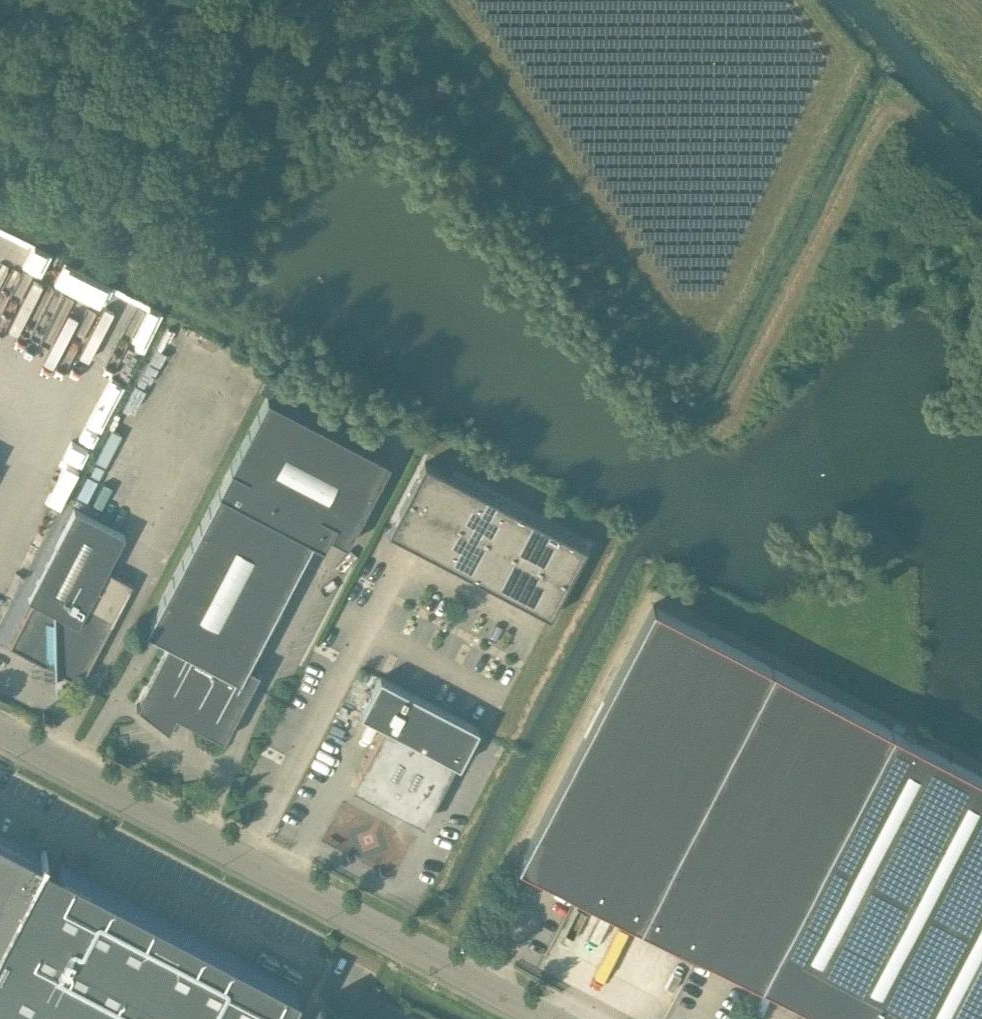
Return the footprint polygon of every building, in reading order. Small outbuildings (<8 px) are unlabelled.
[(78,292),(88,272),(60,259),(50,280),(78,292)] [(275,397),(146,630),(169,642),(136,703),(171,730),(179,714),(224,738),(259,670),(248,664),(313,539),(324,545),(330,534),(347,542),(390,461),(275,397)] [(94,400),(80,440),(98,446),(111,406),(94,400)] [(70,439),(39,499),(61,511),(92,450),(70,439)] [(416,545),(452,475),(425,461),(388,531),(416,545)] [(443,559),(479,489),(452,475),(416,545),(443,559)] [(469,573),(506,503),(479,489),(443,559),(469,573)] [(496,587),(533,517),(506,503),(469,573),(496,587)] [(33,600),(10,645),(81,682),(114,618),(133,583),(107,569),(125,533),(75,507),(28,597),(33,600)] [(523,601),(560,531),(533,517),(496,587),(523,601)] [(560,531),(523,601),(550,615),(587,545),(560,531)] [(526,845),(585,876),(576,893),(699,957),(707,941),(824,1003),(816,1018),(819,1018),(981,1018),(981,774),(653,602),(526,845)] [(460,764),(479,727),(380,676),(361,712),(384,725),(357,778),(427,815),(455,762),(460,764)] [(300,988),(80,873),(0,832),(0,1018),(284,1018),(300,988)] [(320,1000),(310,1018),(336,1018),(320,1000)]
